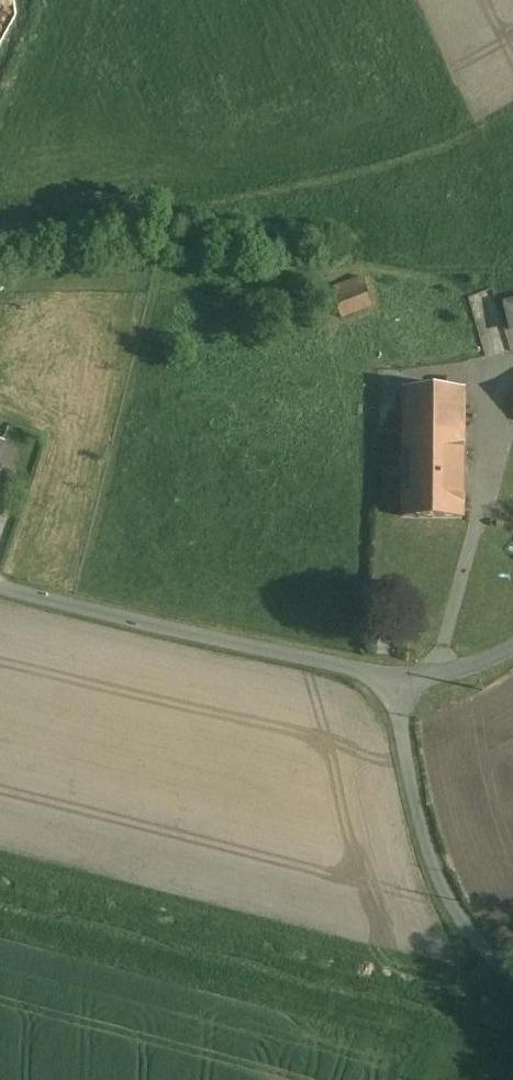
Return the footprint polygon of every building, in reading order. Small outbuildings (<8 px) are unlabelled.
[(350,320),(378,309),(371,290),(343,301),(350,320)] [(402,388),(402,451),(413,451),(413,447),(463,448),(463,389),(402,388)] [(463,518),(463,448),(413,447),(413,451),(402,451),(402,518),(463,518)]
